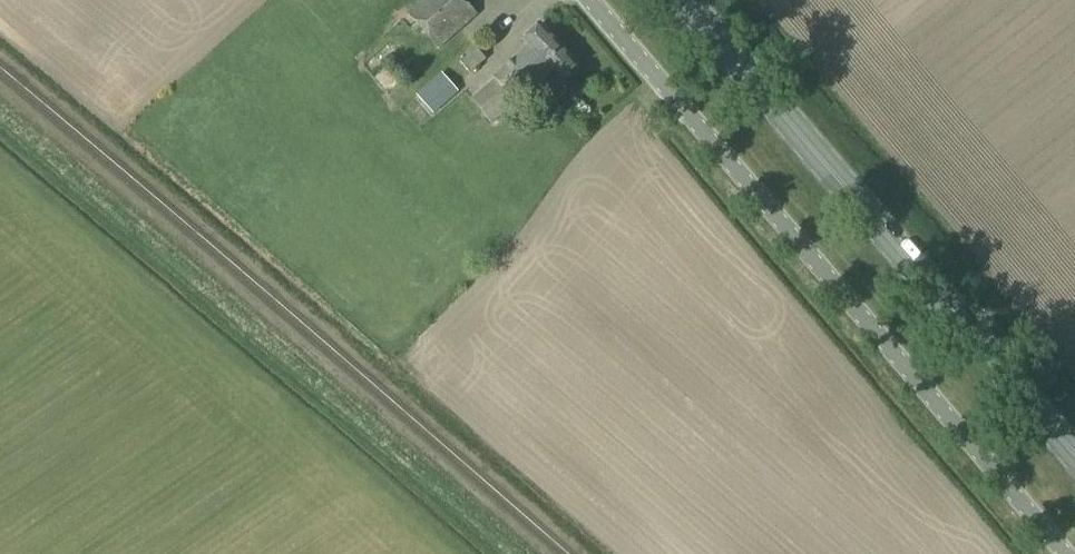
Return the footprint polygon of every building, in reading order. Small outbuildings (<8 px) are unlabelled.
[(477,15),(464,0),(425,0),(408,14),(439,49),(477,15)] [(494,78),(495,80),(472,100),(492,124),(516,104),(551,74),(560,83),(578,68),(541,26),(523,41),(529,48),(494,78)] [(471,73),(486,60),(475,47),(460,60),(471,73)] [(434,116),(459,93),(442,73),(416,96),(396,114),(413,133),(433,115),(434,116)] [(448,186),(459,178),(448,165),(437,173),(448,186)]
